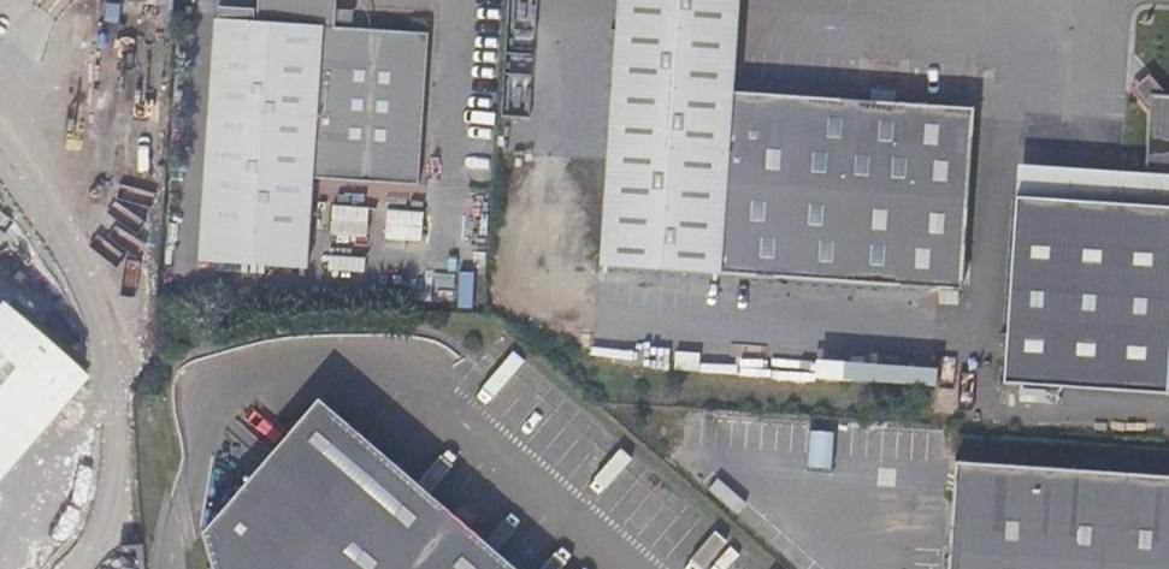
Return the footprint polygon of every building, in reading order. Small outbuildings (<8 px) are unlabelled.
[(186,260),(294,267),(299,177),(405,184),(415,30),(338,25),(320,24),(322,6),(322,0),(244,0),(242,20),(201,17),(186,260)] [(587,262),(956,286),(968,104),(883,98),(859,97),(719,88),(725,0),(604,0),(587,262)] [(339,7),(322,6),(320,24),(338,25),(339,7)] [(1011,194),(998,380),(1168,393),(1168,94),(1162,93),(1143,72),(1125,87),(1144,108),(1138,203),(1011,194)] [(859,97),(883,98),(884,85),(876,83),(868,83),(860,84),(859,97)] [(384,239),(421,240),(422,211),(385,210),(384,239)] [(86,384),(0,309),(0,483),(86,384)] [(312,397),(197,530),(208,568),(511,568),(312,397)] [(954,472),(947,568),(1168,568),(1168,482),(954,472)]
